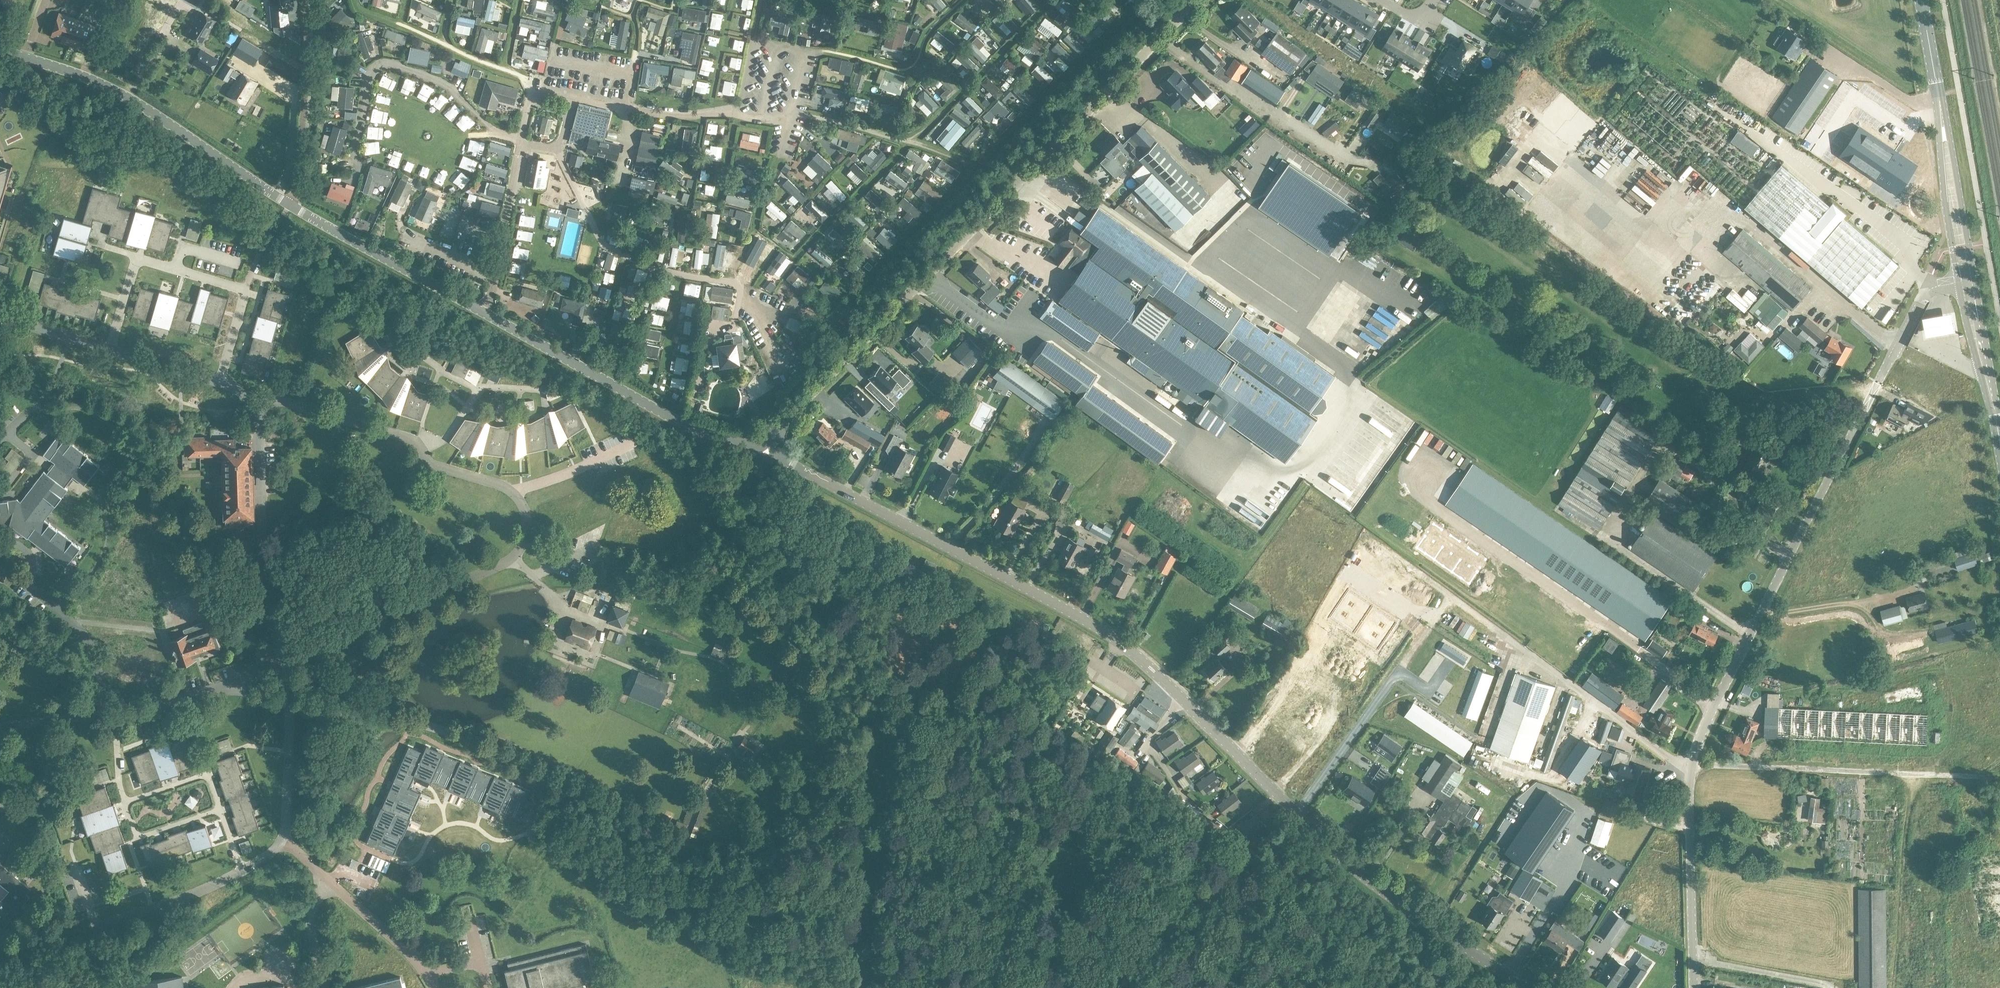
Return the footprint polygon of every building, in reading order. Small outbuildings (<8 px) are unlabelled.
[(272,3),(273,3),(273,7),(271,7),(273,28),(288,26),(286,6),(285,6),(284,1),(290,1),(290,0),(272,0),(272,3)] [(474,9),(473,13),(480,14),(481,10),(482,10),(483,0),(474,0),(472,9),(474,9)] [(490,0),(489,0),(485,19),(493,21),(498,2),(490,0)] [(940,10),(946,5),(942,0),(931,0),(940,10)] [(993,12),(997,6),(989,0),(976,0),(993,12)] [(1031,11),(1032,13),(1038,9),(1031,0),(1021,0),(1017,4),(1023,12),(1028,8),(1031,11)] [(1059,3),(1075,17),(1079,12),(1065,0),(1061,0),(1059,3)] [(1270,6),(1270,0),(1249,0),(1250,0),(1257,1),(1257,6),(1266,12),(1265,24),(1271,27),(1272,25),(1282,25),(1282,31),(1296,32),(1302,22),(1295,17),(1286,16),(1270,6)] [(1319,3),(1320,4),(1321,3),(1329,8),(1334,0),(1322,0),(1319,3)] [(1329,8),(1338,14),(1347,0),(1334,0),(1329,8)] [(1338,14),(1347,20),(1357,5),(1349,0),(1347,0),(1338,14)] [(1501,4),(1510,9),(1511,10),(1517,0),(1504,0),(1501,4)] [(1509,10),(1519,17),(1521,13),(1530,0),(1517,0),(1511,10),(1510,9),(1509,10)] [(341,8),(340,9),(336,5),(324,16),(328,21),(339,32),(352,19),(341,8)] [(418,5),(415,11),(432,17),(435,11),(418,5)] [(546,11),(541,10),(536,9),(534,16),(554,21),(556,14),(554,13),(555,7),(548,5),(546,11)] [(1357,5),(1347,20),(1355,25),(1356,26),(1365,11),(1365,10),(1357,5)] [(654,32),(655,32),(663,35),(670,13),(649,6),(646,15),(658,19),(654,32)] [(683,6),(682,17),(704,22),(706,11),(683,6)] [(1233,29),(1236,31),(1235,31),(1247,42),(1258,32),(1254,28),(1260,23),(1243,6),(1231,17),(1238,24),(1233,29)] [(1355,25),(1354,27),(1364,33),(1366,30),(1376,16),(1365,9),(1365,10),(1365,11),(1356,26),(1355,25)] [(570,10),(565,19),(569,21),(565,28),(570,31),(569,33),(574,35),(576,33),(584,37),(588,29),(583,27),(587,18),(570,10)] [(1451,11),(1445,21),(1460,31),(1466,20),(1451,11)] [(189,35),(202,43),(216,19),(202,12),(189,35)] [(770,25),(780,27),(779,33),(788,35),(791,20),(786,19),(787,17),(780,16),(781,13),(776,12),(776,15),(772,14),(770,25)] [(960,12),(954,20),(971,33),(977,25),(960,12)] [(60,14),(52,35),(70,42),(78,20),(60,14)] [(669,24),(675,26),(677,16),(672,14),(669,24)] [(707,23),(718,24),(719,15),(708,14),(707,23)] [(735,25),(746,28),(749,17),(737,14),(735,25)] [(814,14),(812,26),(816,27),(814,34),(828,37),(832,18),(814,14)] [(918,23),(922,17),(918,14),(913,20),(918,23)] [(1016,27),(1008,19),(1003,15),(999,19),(995,23),(1008,36),(1016,27)] [(471,26),(474,26),(475,20),(459,16),(457,22),(471,26)] [(857,16),(856,22),(855,23),(868,26),(867,33),(875,35),(875,34),(878,22),(878,21),(857,16)] [(521,18),(520,25),(540,29),(539,37),(548,38),(551,24),(521,18)] [(1044,18),(1041,22),(1055,32),(1058,28),(1044,18)] [(78,20),(70,42),(88,48),(96,26),(78,20)] [(621,20),(617,45),(616,47),(625,49),(630,21),(621,20)] [(890,21),(884,46),(901,50),(907,25),(890,21)] [(1079,24),(1075,21),(1070,26),(1074,29),(1079,24)] [(1408,33),(1422,42),(1429,31),(1415,22),(1408,33)] [(482,26),(476,45),(475,48),(484,51),(488,37),(497,39),(499,31),(482,26)] [(674,37),(676,28),(668,26),(666,35),(674,37)] [(387,29),(384,37),(405,44),(408,36),(387,29)] [(1785,38),(1779,48),(1796,59),(1807,42),(1787,29),(1782,36),(1785,38)] [(1392,30),(1380,49),(1397,60),(1409,42),(1404,38),(1405,36),(1400,33),(1398,35),(1392,30)] [(371,56),(369,51),(374,49),(369,35),(364,37),(362,31),(355,34),(364,59),(371,56)] [(682,38),(680,46),(691,48),(691,49),(688,49),(687,55),(690,55),(688,62),(695,63),(701,34),(695,33),(694,33),(683,31),(682,38)] [(950,51),(955,45),(937,31),(933,37),(950,51)] [(1278,32),(1262,53),(1291,75),(1307,53),(1278,32)] [(1069,34),(1064,39),(1080,53),(1084,48),(1069,34)] [(702,43),(712,45),(714,39),(703,36),(702,43)] [(732,36),(732,48),(743,48),(743,37),(732,36)] [(242,37),(233,54),(242,59),(253,66),(263,50),(242,37)] [(973,40),(980,48),(984,44),(977,37),(973,40)] [(1263,50),(1268,44),(1260,39),(1256,45),(1263,50)] [(1446,49),(1438,62),(1445,66),(1447,62),(1457,68),(1464,59),(1467,61),(1474,51),(1459,41),(1452,53),(1446,49)] [(988,57),(976,45),(974,42),(969,47),(983,62),(987,58),(988,57)] [(1019,42),(1015,48),(1031,60),(1036,54),(1019,42)] [(1409,42),(1397,60),(1414,71),(1426,53),(1419,48),(1420,46),(1416,43),(1414,45),(1409,42)] [(339,43),(338,59),(347,64),(352,57),(350,56),(350,43),(339,43)] [(1206,43),(1196,52),(1217,73),(1226,63),(1206,43)] [(525,44),(522,57),(545,63),(547,57),(548,50),(525,44)] [(956,44),(955,45),(950,51),(954,54),(960,47),(956,44)] [(1057,44),(1051,50),(1069,66),(1075,60),(1057,44)] [(1507,54),(1493,46),(1488,54),(1502,63),(1507,54)] [(422,65),(428,66),(431,51),(411,47),(410,52),(407,61),(422,65)] [(201,49),(193,63),(210,73),(218,59),(201,49)] [(976,65),(961,50),(956,57),(959,60),(971,71),(975,67),(976,65)] [(1049,60),(1044,54),(1039,59),(1045,64),(1049,60)] [(729,55),(728,66),(739,67),(740,57),(729,55)] [(1318,56),(1316,60),(1324,65),(1326,61),(1318,56)] [(450,57),(447,65),(466,74),(470,66),(450,57)] [(830,57),(828,67),(839,70),(838,73),(851,76),(853,63),(830,57)] [(1009,59),(1007,57),(1002,63),(1003,64),(1010,70),(1009,72),(1012,75),(1014,73),(1016,74),(1020,68),(1009,59)] [(697,67),(708,70),(710,61),(699,58),(697,67)] [(1812,59),(1773,117),(1798,135),(1838,77),(1812,59)] [(1029,65),(1022,60),(1018,65),(1025,70),(1029,65)] [(1235,60),(1227,73),(1238,81),(1247,67),(1235,60)] [(644,62),(640,85),(649,87),(651,72),(661,74),(663,65),(644,62)] [(227,95),(244,105),(257,85),(240,75),(241,73),(235,70),(235,69),(226,63),(218,76),(227,81),(230,75),(237,79),(227,95)] [(930,68),(935,73),(940,69),(936,64),(930,68)] [(1049,83),(1053,78),(1039,64),(1031,72),(1043,84),(1047,80),(1049,83)] [(1344,81),(1318,64),(1312,73),(1307,80),(1314,84),(1318,79),(1337,91),(1344,81)] [(695,79),(696,71),(674,67),(672,76),(671,84),(682,86),(682,83),(683,77),(693,79),(695,79)] [(1251,69),(1241,83),(1276,106),(1285,92),(1251,69)] [(882,78),(880,83),(894,88),(896,82),(903,85),(906,78),(885,70),(882,78)] [(485,74),(475,71),(473,77),(483,80),(485,74)] [(944,71),(942,73),(938,77),(937,77),(947,88),(940,95),(946,101),(960,88),(944,71)] [(1207,103),(1212,108),(1220,100),(1198,77),(1190,86),(1176,72),(1163,85),(1173,95),(1169,100),(1177,108),(1181,103),(1182,104),(1191,95),(1195,91),(1207,103)] [(865,75),(857,73),(856,73),(851,90),(860,92),(865,75)] [(817,74),(815,81),(825,83),(827,76),(817,74)] [(403,77),(400,89),(411,92),(411,95),(423,98),(427,82),(403,77)] [(1003,93),(987,77),(981,83),(997,99),(1003,93)] [(725,80),(722,88),(733,91),(735,82),(725,80)] [(486,81),(479,105),(496,110),(498,100),(514,105),(518,89),(486,81)] [(692,93),(702,93),(703,83),(692,83),(692,93)] [(1019,85),(1014,91),(1029,105),(1034,99),(1019,85)] [(352,88),(340,87),(333,86),(331,100),(338,100),(338,107),(352,108),(354,88),(352,88)] [(843,100),(843,97),(842,97),(844,91),(845,91),(823,86),(822,95),(830,97),(828,106),(841,109),(842,101),(843,100)] [(1354,88),(1349,95),(1369,109),(1373,102),(1354,88)] [(924,91),(918,97),(920,99),(918,101),(922,105),(923,103),(932,112),(938,106),(924,91)] [(1415,96),(1432,107),(1435,102),(1418,91),(1415,96)] [(686,92),(683,103),(693,105),(696,94),(686,92)] [(982,110),(968,95),(962,101),(970,109),(967,112),(972,116),(975,114),(977,115),(982,110)] [(851,96),(849,102),(852,102),(851,108),(862,111),(864,106),(867,107),(869,100),(851,96)] [(1287,103),(1292,112),(1306,104),(1302,96),(1287,103)] [(1231,99),(1219,113),(1230,123),(1242,108),(1231,99)] [(1009,112),(998,101),(983,117),(989,122),(998,112),(1003,117),(1009,112)] [(375,102),(374,113),(386,114),(388,103),(375,102)] [(266,113),(269,106),(263,103),(259,110),(266,113)] [(579,103),(570,141),(582,144),(585,134),(591,135),(587,151),(616,159),(620,145),(603,141),(611,111),(579,103)] [(1326,107),(1319,103),(1308,119),(1315,124),(1326,107)] [(879,104),(878,110),(895,114),(897,108),(879,104)] [(843,109),(841,109),(835,107),(834,114),(841,116),(843,109)] [(1117,118),(1123,113),(1119,108),(1113,113),(1117,118)] [(1374,110),(1369,118),(1375,122),(1380,114),(1374,110)] [(353,120),(354,112),(345,111),(344,118),(353,120)] [(1018,118),(1013,113),(1009,117),(1013,122),(1018,118)] [(1253,116),(1252,117),(1250,114),(1245,118),(1248,121),(1246,123),(1254,131),(1261,124),(1253,116)] [(379,129),(380,118),(370,117),(369,128),(379,129)] [(552,119),(543,117),(539,132),(548,134),(552,119)] [(953,119),(950,122),(954,125),(940,142),(948,150),(965,129),(953,119)] [(1336,122),(1323,132),(1326,137),(1332,133),(1334,136),(1338,133),(1336,130),(1340,127),(1336,122)] [(1826,130),(1816,123),(1801,145),(1811,152),(1826,130)] [(979,124),(961,142),(967,147),(985,129),(979,124)] [(1762,132),(1771,141),(1778,134),(1768,125),(1762,132)] [(1898,195),(1918,164),(1860,125),(1839,155),(1898,195)] [(340,153),(345,136),(347,130),(343,129),(333,126),(331,136),(324,134),(321,147),(327,149),(328,150),(340,153)] [(856,152),(857,151),(859,143),(865,145),(867,137),(861,135),(862,134),(839,127),(836,137),(849,141),(846,149),(851,150),(856,152)] [(1157,142),(1142,127),(1132,137),(1128,140),(1143,155),(1157,142)] [(694,152),(697,131),(684,129),(681,150),(694,152)] [(1739,130),(1731,141),(1752,156),(1760,145),(1739,130)] [(661,136),(649,133),(642,132),(638,147),(657,151),(661,136)] [(757,150),(758,144),(758,142),(748,140),(749,135),(743,133),(741,139),(740,139),(739,147),(742,147),(753,149),(757,150)] [(1100,144),(1101,146),(1099,147),(1107,156),(1100,162),(1115,178),(1125,167),(1122,164),(1128,159),(1126,157),(1119,150),(1123,145),(1112,134),(1105,142),(1103,141),(1100,144)] [(1337,139),(1342,145),(1347,140),(1343,135),(1337,139)] [(801,143),(812,150),(815,144),(804,138),(801,143)] [(1211,197),(1157,142),(1143,155),(1140,159),(1144,163),(1132,175),(1140,184),(1134,189),(1175,231),(1211,197)] [(495,148),(491,147),(489,156),(504,160),(507,147),(496,145),(495,148)] [(704,156),(716,157),(716,145),(705,145),(704,156)] [(657,151),(638,147),(634,163),(653,167),(657,151)] [(1381,148),(1380,150),(1375,147),(1370,153),(1382,161),(1386,155),(1382,152),(1384,150),(1381,148)] [(922,175),(926,168),(929,163),(909,150),(906,155),(914,161),(912,163),(915,165),(913,169),(922,175)] [(471,151),(467,160),(478,164),(481,155),(471,151)] [(873,159),(866,153),(861,158),(875,170),(887,156),(881,151),(878,154),(873,159)] [(821,176),(831,165),(818,152),(807,163),(808,164),(803,170),(817,183),(823,177),(821,176)] [(1350,159),(1348,164),(1360,168),(1363,159),(1344,152),(1343,156),(1350,159)] [(583,157),(571,154),(569,164),(581,167),(583,157)] [(600,168),(596,156),(586,159),(590,171),(600,168)] [(529,158),(525,184),(546,188),(549,168),(545,168),(547,161),(529,158)] [(849,167),(853,163),(852,162),(849,158),(844,163),(849,167)] [(664,160),(659,167),(680,181),(684,174),(680,171),(683,166),(674,161),(671,165),(664,160)] [(941,160),(937,166),(946,172),(945,174),(949,176),(950,174),(956,178),(960,172),(941,160)] [(1312,181),(1318,164),(1309,161),(1304,178),(1312,181)] [(868,176),(855,163),(850,168),(863,181),(868,176)] [(448,183),(452,172),(440,168),(438,174),(435,173),(437,168),(425,164),(422,174),(448,183)] [(505,169),(487,164),(484,174),(502,179),(505,169)] [(791,167),(785,164),(781,170),(787,174),(791,167)] [(1745,208),(1862,307),(1899,264),(1782,164),(1745,208)] [(902,173),(907,176),(909,174),(911,170),(906,167),(902,173)] [(930,171),(926,168),(922,175),(926,178),(930,171)] [(699,170),(699,177),(711,178),(712,171),(699,170)] [(735,170),(733,177),(756,184),(758,177),(735,170)] [(370,172),(364,192),(372,194),(376,183),(387,186),(389,178),(370,172)] [(908,184),(891,172),(887,178),(903,190),(908,184)] [(632,176),(629,188),(653,194),(656,182),(632,176)] [(1337,194),(1346,180),(1340,176),(1331,190),(1337,194)] [(597,185),(599,180),(589,177),(588,183),(597,185)] [(401,180),(391,200),(403,206),(409,193),(414,196),(416,192),(410,189),(412,186),(401,180)] [(788,180),(783,184),(794,194),(792,196),(795,200),(798,197),(800,199),(804,195),(788,180)] [(841,202),(846,197),(831,180),(825,185),(828,189),(837,198),(841,202)] [(938,200),(943,193),(924,180),(919,187),(924,190),(920,196),(932,205),(933,206),(937,200),(938,200)] [(505,186),(491,182),(490,183),(488,194),(488,195),(502,199),(505,186)] [(348,203),(354,187),(347,184),(345,188),(332,183),(328,196),(335,198),(336,196),(341,199),(341,200),(348,203)] [(1696,183),(1687,193),(1690,196),(1682,205),(1687,209),(1704,191),(1696,183)] [(698,186),(697,197),(709,197),(709,186),(698,186)] [(94,219),(107,223),(112,224),(110,230),(109,236),(127,241),(126,243),(146,249),(147,247),(165,252),(174,223),(155,218),(156,216),(136,210),(135,212),(132,211),(118,207),(120,200),(121,196),(93,188),(83,222),(64,217),(53,255),(82,263),(93,225),(92,225),(94,219)] [(837,198),(828,189),(824,193),(832,202),(837,198)] [(914,192),(909,189),(905,194),(910,198),(914,192)] [(871,199),(881,207),(885,202),(871,190),(866,195),(871,199)] [(886,191),(882,196),(891,203),(895,198),(886,191)] [(681,204),(686,206),(690,194),(684,193),(681,204)] [(727,194),(725,201),(748,207),(750,200),(727,194)] [(1246,196),(1243,201),(1251,207),(1254,203),(1246,196)] [(424,197),(418,211),(415,217),(428,223),(433,211),(437,212),(441,204),(424,197)] [(912,216),(913,216),(916,218),(921,212),(903,197),(898,203),(907,211),(907,212),(903,216),(909,221),(912,216)] [(1079,203),(1092,212),(1095,207),(1083,198),(1079,203)] [(828,216),(811,200),(811,199),(804,206),(821,223),(828,216)] [(1689,209),(1698,217),(1707,207),(1697,199),(1689,209)] [(497,218),(500,206),(482,201),(479,213),(497,218)] [(771,203),(766,208),(780,220),(784,215),(771,203)] [(624,224),(629,207),(617,204),(612,222),(624,224)] [(795,209),(791,205),(786,210),(791,214),(795,209)] [(580,211),(568,208),(566,216),(578,219),(580,211)] [(1069,267),(1079,274),(1078,275),(1059,302),(1132,354),(1127,361),(1145,374),(1161,385),(1166,378),(1180,388),(1175,394),(1187,402),(1192,396),(1204,405),(1195,417),(1220,435),(1229,422),(1286,463),(1319,416),(1312,411),(1309,409),(1333,376),(1269,330),(1267,333),(1241,314),(1243,312),(1243,311),(1196,278),(1097,208),(1090,217),(1079,209),(1074,216),(1085,224),(1079,232),(1091,240),(1089,242),(1078,256),(1077,256),(1069,267)] [(730,209),(728,215),(734,216),(733,218),(741,220),(740,228),(748,230),(752,214),(736,209),(736,210),(730,209)] [(852,210),(847,215),(844,219),(853,228),(856,224),(861,228),(866,223),(852,210)] [(713,212),(710,229),(716,231),(719,213),(713,212)] [(882,223),(886,219),(886,218),(882,215),(878,220),(882,223)] [(196,240),(202,222),(191,219),(186,238),(196,240)] [(790,220),(784,227),(785,228),(777,237),(782,241),(784,238),(788,241),(793,235),(800,241),(806,233),(790,220)] [(355,227),(367,232),(370,226),(358,221),(355,227)] [(678,222),(678,227),(677,242),(684,242),(685,223),(678,222)] [(817,228),(811,223),(807,229),(812,233),(817,228)] [(875,231),(870,227),(866,232),(871,236),(875,231)] [(897,239),(885,228),(876,238),(888,249),(897,239)] [(833,229),(828,234),(841,246),(846,241),(833,229)] [(1066,247),(1055,260),(1062,266),(1073,253),(1077,256),(1078,256),(1089,242),(1072,229),(1061,243),(1066,247)] [(1404,234),(1400,241),(1413,250),(1420,240),(1403,229),(1401,232),(1404,234)] [(1743,229),(1723,253),(1753,278),(1792,311),(1812,288),(1743,229)] [(623,245),(625,233),(612,231),(610,243),(623,245)] [(768,255),(769,254),(765,252),(768,245),(774,248),(775,246),(764,240),(759,237),(748,256),(754,260),(760,250),(767,255),(768,255)] [(883,253),(865,237),(861,242),(862,243),(858,246),(875,261),(879,257),(879,258),(883,253)] [(1692,251),(1699,244),(1696,241),(1689,248),(1692,251)] [(513,257),(525,258),(527,248),(514,246),(513,257)] [(817,246),(811,252),(828,266),(833,260),(817,246)] [(665,248),(661,247),(657,261),(662,262),(665,248)] [(695,247),(695,265),(705,266),(705,247),(695,247)] [(778,251),(764,271),(771,276),(785,256),(778,251)] [(608,253),(604,265),(617,268),(620,256),(608,253)] [(719,269),(721,258),(722,254),(716,253),(713,271),(718,272),(719,269)] [(0,255),(0,262),(7,264),(9,257),(0,255)] [(1306,258),(1303,263),(1316,270),(1319,266),(1306,258)] [(867,262),(864,266),(869,270),(873,266),(867,262)] [(0,264),(0,284),(5,286),(10,267),(0,264)] [(980,286),(986,291),(992,284),(994,283),(988,278),(990,276),(979,265),(968,275),(980,286)] [(518,276),(528,277),(529,266),(519,266),(518,276)] [(797,266),(786,280),(792,284),(798,277),(804,282),(809,276),(797,266)] [(296,274),(277,268),(274,279),(293,284),(296,274)] [(1362,278),(1365,271),(1359,268),(1356,276),(1362,278)] [(1509,280),(1522,290),(1530,279),(1517,269),(1509,280)] [(33,270),(28,289),(39,292),(44,273),(33,270)] [(818,277),(813,274),(808,279),(813,283),(818,277)] [(844,296),(828,279),(821,286),(831,296),(825,302),(831,309),(844,296)] [(776,285),(771,281),(765,288),(771,292),(776,285)] [(690,293),(701,293),(701,282),(690,282),(690,293)] [(45,283),(39,303),(57,309),(56,311),(76,317),(77,315),(95,320),(101,299),(81,294),(81,296),(64,291),(64,289),(45,283)] [(1000,292),(992,284),(986,291),(979,297),(986,305),(1000,292)] [(600,285),(598,296),(607,298),(609,287),(600,285)] [(141,287),(132,316),(151,322),(150,324),(170,330),(170,327),(189,333),(192,321),(201,324),(202,322),(220,327),(229,298),(210,293),(211,291),(201,287),(196,302),(196,304),(181,299),(179,299),(179,296),(160,291),(159,293),(141,287)] [(713,287),(712,294),(711,300),(731,304),(733,290),(713,287)] [(260,316),(258,315),(252,335),(254,336),(250,350),(249,353),(247,352),(241,372),(262,378),(267,360),(270,360),(275,340),(273,340),(278,323),(280,323),(289,295),(268,288),(260,316)] [(525,288),(521,301),(541,307),(545,294),(525,288)] [(1788,311),(1766,292),(1758,301),(1755,298),(1747,307),(1773,329),(1788,311)] [(563,298),(561,305),(575,308),(572,323),(580,325),(585,303),(563,298)] [(1098,336),(1051,301),(1040,316),(1088,350),(1098,336)] [(731,309),(714,306),(712,319),(729,322),(731,309)] [(605,312),(595,308),(592,316),(602,320),(605,312)] [(619,320),(622,311),(615,309),(612,318),(619,320)] [(648,322),(660,323),(661,313),(650,312),(648,322)] [(1937,314),(1922,317),(1926,336),(1941,334),(1956,331),(1953,312),(1937,314)] [(695,329),(696,320),(684,318),(683,327),(695,329)] [(1827,335),(1807,318),(1800,326),(1804,329),(1810,334),(1820,343),(1827,335)] [(1771,329),(1760,320),(1756,323),(1768,333),(1771,329)] [(633,329),(613,323),(609,337),(614,339),(613,341),(622,343),(623,342),(629,343),(633,329)] [(919,326),(909,337),(906,339),(910,342),(908,343),(908,346),(913,351),(912,353),(923,363),(934,352),(929,347),(931,345),(934,342),(934,338),(929,333),(929,330),(924,325),(920,325),(919,326)] [(1805,344),(1803,342),(1797,337),(1787,328),(1780,336),(1799,352),(1805,344)] [(368,329),(346,344),(357,360),(358,360),(370,380),(368,382),(367,383),(368,383),(383,395),(384,396),(385,396),(403,410),(402,413),(401,413),(401,414),(402,414),(421,420),(429,395),(411,389),(412,385),(400,375),(385,363),(387,359),(379,346),(380,346),(368,329)] [(1804,329),(1797,337),(1803,342),(1810,334),(1804,329)] [(391,331),(384,336),(390,346),(396,340),(391,331)] [(718,346),(719,354),(711,355),(713,367),(721,366),(739,363),(738,359),(744,358),(742,342),(741,336),(732,337),(731,334),(728,334),(725,335),(725,338),(723,339),(723,340),(724,345),(718,346)] [(777,341),(791,357),(798,351),(784,335),(777,341)] [(980,354),(984,350),(987,348),(985,347),(973,335),(970,337),(969,336),(953,352),(967,366),(980,354)] [(1833,338),(1826,349),(1834,354),(1831,358),(1843,365),(1852,348),(1841,342),(1833,338)] [(1751,363),(1765,347),(1757,339),(1748,349),(1741,343),(1735,349),(1751,363)] [(1729,343),(1723,349),(1729,354),(1734,348),(1729,343)] [(646,344),(644,354),(655,356),(658,347),(646,344)] [(1076,405),(1108,428),(1157,463),(1172,443),(1091,385),(1097,376),(1054,345),(1045,347),(1034,362),(1082,397),(1076,405)] [(680,356),(679,367),(689,367),(690,356),(680,356)] [(406,357),(401,364),(410,371),(414,363),(406,357)] [(459,357),(451,373),(465,377),(476,385),(477,384),(473,381),(479,369),(483,371),(484,370),(459,357)] [(1065,402),(1047,388),(1007,358),(993,376),(1052,420),(1065,402)] [(640,359),(636,368),(646,372),(650,362),(640,359)] [(880,365),(869,377),(886,394),(898,382),(880,365)] [(1682,381),(1671,373),(1666,381),(1676,389),(1682,381)] [(673,383),(684,386),(686,377),(675,374),(673,383)] [(941,387),(933,379),(928,385),(936,392),(941,387)] [(1165,382),(1161,386),(1171,394),(1175,389),(1165,382)] [(554,387),(546,391),(548,400),(558,395),(554,387)] [(856,387),(844,400),(860,415),(872,402),(856,387)] [(894,404),(879,390),(873,395),(888,410),(894,404)] [(524,401),(524,410),(534,409),(533,400),(524,401)] [(527,450),(528,450),(547,448),(548,448),(548,447),(547,447),(547,443),(566,433),(567,435),(585,426),(574,402),(555,411),(555,412),(543,418),(544,422),(524,424),(510,426),(509,430),(490,425),(490,426),(477,422),(475,426),(465,419),(450,441),(460,448),(461,449),(462,448),(461,447),(463,444),(484,449),(484,451),(485,451),(503,456),(504,456),(505,455),(504,455),(505,451),(527,448),(527,450)] [(499,404),(495,412),(506,415),(508,406),(499,404)] [(1663,430),(1622,404),(1575,478),(1559,504),(1600,530),(1632,478),(1663,430)] [(1894,405),(1886,420),(1902,428),(1905,423),(1908,424),(1910,420),(1911,420),(1913,416),(1909,414),(1910,413),(1894,405)] [(1676,406),(1665,416),(1672,424),(1683,414),(1676,406)] [(1735,441),(1750,418),(1739,410),(1724,434),(1735,441)] [(1163,416),(1160,421),(1173,431),(1177,426),(1163,416)] [(848,429),(871,442),(879,446),(885,436),(857,420),(848,429)] [(823,423),(813,433),(825,445),(831,439),(834,443),(838,438),(835,435),(836,434),(830,429),(830,430),(823,423)] [(847,429),(843,436),(842,438),(866,452),(871,443),(847,429)] [(944,432),(936,447),(947,452),(954,438),(949,436),(944,432)] [(53,510),(68,490),(65,488),(72,478),(73,477),(85,486),(100,466),(59,434),(43,455),(55,463),(54,464),(54,465),(49,471),(47,474),(43,471),(38,478),(20,501),(17,499),(0,501),(0,526),(10,525),(14,528),(21,533),(66,567),(81,548),(45,520),(51,513),(53,510)] [(893,454),(885,469),(892,473),(893,471),(901,475),(908,463),(909,464),(914,456),(899,448),(903,441),(894,436),(886,450),(893,454)] [(205,437),(185,438),(186,455),(224,454),(225,477),(226,526),(250,525),(250,524),(254,524),(253,511),(254,510),(254,505),(253,503),(252,477),(251,448),(236,448),(236,440),(205,441),(205,437)] [(1754,466),(1753,469),(1761,473),(1763,470),(1772,454),(1774,455),(1776,451),(1765,446),(1761,443),(1757,450),(1760,453),(1754,465),(1754,466)] [(12,448),(5,457),(9,460),(2,469),(10,475),(24,458),(24,457),(12,448)] [(1681,473),(1686,465),(1669,454),(1664,462),(1681,473)] [(1735,465),(1739,457),(1734,454),(1729,461),(1735,465)] [(1461,483),(1446,506),(1487,534),(1524,559),(1644,641),(1673,599),(1513,489),(1475,463),(1461,483)] [(1695,470),(1686,465),(1681,473),(1690,478),(1695,470)] [(942,466),(934,484),(928,495),(944,503),(948,495),(951,497),(955,489),(952,487),(959,475),(942,466)] [(1660,477),(1644,488),(1651,499),(1667,488),(1660,477)] [(1067,499),(1074,486),(1075,485),(1066,480),(1056,498),(1065,503),(1067,499)] [(1270,486),(1266,491),(1279,499),(1283,494),(1270,486)] [(1758,495),(1744,488),(1739,498),(1753,505),(1753,504),(1757,507),(1754,514),(1769,521),(1775,510),(1766,505),(1767,503),(1757,497),(1758,495)] [(1017,490),(1011,502),(1023,509),(1030,497),(1017,490)] [(1235,490),(1229,504),(1236,507),(1242,493),(1235,490)] [(1660,497),(1653,509),(1683,527),(1690,515),(1660,497)] [(1023,509),(1011,502),(1009,502),(1000,518),(1002,519),(997,527),(1012,535),(1025,511),(1023,509)] [(1062,527),(1069,516),(1062,512),(1055,522),(1062,527)] [(1635,516),(1647,522),(1649,518),(1637,512),(1635,516)] [(1655,514),(1632,549),(1694,591),(1717,557),(1655,514)] [(1707,533),(1707,534),(1703,541),(1713,547),(1718,539),(1716,538),(1720,532),(1723,527),(1727,520),(1717,515),(1711,526),(1714,528),(1710,534),(1707,533)] [(1093,523),(1089,530),(1089,531),(1108,542),(1111,535),(1102,529),(1093,523)] [(1101,528),(1110,532),(1112,527),(1104,523),(1101,528)] [(1699,537),(1702,532),(1703,530),(1695,524),(1690,531),(1699,537)] [(1445,568),(1462,542),(1436,525),(1419,550),(1445,568)] [(1069,539),(1057,561),(1073,569),(1081,553),(1087,557),(1086,559),(1092,563),(1099,550),(1092,547),(1090,551),(1069,539)] [(1471,586),(1489,560),(1462,542),(1445,568),(1471,586)] [(1165,550),(1176,556),(1178,552),(1167,546),(1165,550)] [(1119,568),(1108,588),(1124,597),(1135,577),(1127,573),(1136,557),(1122,550),(1117,560),(1125,564),(1122,569),(1119,568)] [(1176,556),(1165,550),(1164,550),(1155,568),(1167,574),(1176,556)] [(1977,561),(1975,556),(1974,553),(1955,560),(1959,570),(1991,559),(1989,553),(1983,555),(1984,559),(1977,561)] [(921,569),(932,574),(933,572),(937,565),(926,560),(922,567),(921,569)] [(1915,574),(1909,576),(1911,584),(1917,582),(1915,574)] [(202,586),(191,590),(197,608),(209,604),(202,586)] [(1329,618),(1353,635),(1373,605),(1349,589),(1329,618)] [(1235,593),(1227,606),(1252,620),(1259,608),(1235,593)] [(1925,594),(1907,598),(1910,613),(1929,608),(1925,594)] [(581,599),(577,609),(588,613),(592,603),(581,599)] [(1680,599),(1676,605),(1694,618),(1698,612),(1680,599)] [(627,607),(615,603),(613,602),(608,617),(624,623),(630,608),(627,607)] [(1377,651),(1397,622),(1373,605),(1353,635),(1377,651)] [(1899,606),(1881,611),(1885,625),(1903,620),(1899,606)] [(1577,608),(1573,613),(1593,626),(1596,621),(1577,608)] [(1268,614),(1260,626),(1281,638),(1291,621),(1286,618),(1283,623),(1268,614)] [(171,641),(179,665),(195,659),(194,656),(220,648),(217,640),(215,633),(218,632),(213,620),(213,619),(183,629),(185,635),(171,641)] [(585,627),(582,626),(581,623),(573,620),(566,639),(574,642),(577,641),(580,642),(581,645),(588,648),(596,628),(589,626),(585,627)] [(1946,623),(1934,626),(1939,644),(1978,633),(1975,621),(1948,628),(1946,623)] [(1221,623),(1215,628),(1224,639),(1231,633),(1221,623)] [(1695,623),(1689,634),(1698,639),(1698,640),(1706,644),(1706,642),(1713,645),(1718,636),(1711,633),(1712,631),(1695,623)] [(615,632),(612,640),(612,641),(619,643),(622,633),(615,631),(615,632)] [(1873,633),(1862,636),(1866,652),(1876,649),(1873,633)] [(1918,633),(1881,642),(1884,654),(1921,646),(1918,633)] [(1619,643),(1610,637),(1603,647),(1613,653),(1619,643)] [(1667,649),(1653,639),(1647,647),(1662,657),(1667,649)] [(1211,645),(1206,650),(1210,654),(1212,657),(1217,653),(1220,657),(1230,647),(1223,640),(1213,648),(1211,645)] [(714,648),(725,651),(726,647),(716,643),(714,648)] [(1630,680),(1634,674),(1608,657),(1604,663),(1630,680)] [(1218,660),(1206,671),(1214,681),(1227,669),(1224,667),(1227,664),(1224,661),(1221,663),(1218,660)] [(1639,686),(1652,665),(1644,660),(1631,681),(1639,686)] [(1301,665),(1295,671),(1300,676),(1306,671),(1301,665)] [(629,694),(661,705),(669,680),(637,669),(629,694)] [(1488,682),(1491,675),(1477,670),(1475,677),(1488,682)] [(1518,673),(1491,749),(1530,762),(1556,687),(1518,673)] [(1592,674),(1583,687),(1615,710),(1624,697),(1592,674)] [(1934,676),(1925,678),(1930,694),(1939,692),(1934,676)] [(1485,690),(1488,682),(1475,677),(1472,685),(1485,690)] [(1662,679),(1649,699),(1644,706),(1656,714),(1673,687),(1662,679)] [(1919,683),(1879,691),(1881,704),(1922,697),(1919,683)] [(1482,697),(1485,690),(1472,685),(1469,692),(1482,697)] [(1148,694),(1158,701),(1163,694),(1153,687),(1148,694)] [(1069,703),(1073,708),(1087,696),(1082,691),(1069,703)] [(1480,705),(1482,697),(1469,692),(1466,700),(1480,705)] [(1123,718),(1126,713),(1123,711),(1126,707),(1108,696),(1107,699),(1097,693),(1089,705),(1099,711),(1095,718),(1112,729),(1113,728),(1120,732),(1127,721),(1123,718)] [(1569,694),(1542,770),(1549,772),(1576,696),(1569,694)] [(1477,712),(1480,705),(1466,700),(1464,707),(1477,712)] [(1413,718),(1421,706),(1414,702),(1406,713),(1413,718)] [(1156,722),(1160,717),(1140,703),(1136,708),(1134,707),(1128,715),(1153,732),(1159,724),(1158,723),(1156,722)] [(1623,704),(1617,712),(1631,721),(1637,712),(1623,704)] [(1419,722),(1427,711),(1421,706),(1413,718),(1419,722)] [(1474,720),(1477,712),(1464,707),(1461,715),(1474,720)] [(1779,708),(1765,707),(1764,737),(1778,738),(1779,708)] [(1665,724),(1670,726),(1672,721),(1671,720),(1674,714),(1664,709),(1659,719),(1666,723),(1665,724)] [(1426,727),(1434,715),(1427,711),(1419,722),(1426,727)] [(1433,731),(1441,720),(1434,715),(1426,727),(1433,731)] [(1666,723),(1659,719),(1653,716),(1649,722),(1655,725),(1652,731),(1660,735),(1660,734),(1667,737),(1672,727),(1670,726),(1665,724),(1666,723)] [(1748,718),(1740,737),(1752,742),(1760,723),(1748,718)] [(1084,719),(1080,724),(1087,729),(1091,723),(1084,719)] [(1439,736),(1447,724),(1441,720),(1433,731),(1439,736)] [(1605,720),(1598,741),(1605,744),(1613,722),(1605,720)] [(1446,741),(1454,729),(1447,724),(1439,736),(1446,741)] [(1613,726),(1609,737),(1618,740),(1622,729),(1613,726)] [(1138,733),(1132,729),(1130,727),(1119,741),(1130,749),(1140,735),(1138,733)] [(1452,745),(1460,734),(1454,729),(1446,741),(1452,745)] [(1104,760),(1119,738),(1108,731),(1093,753),(1104,760)] [(1160,739),(1156,742),(1165,754),(1182,742),(1175,732),(1162,741),(1160,739)] [(1400,745),(1384,734),(1377,744),(1394,755),(1400,745)] [(1459,750),(1467,738),(1460,734),(1452,745),(1459,750)] [(132,755),(142,783),(160,776),(161,779),(165,777),(180,772),(179,769),(197,763),(187,735),(169,741),(168,739),(149,746),(149,748),(132,755)] [(1752,742),(1740,737),(1737,736),(1733,748),(1752,756),(1755,750),(1750,748),(1753,742),(1752,742)] [(739,747),(738,749),(740,750),(739,751),(747,756),(747,755),(749,757),(757,746),(745,737),(738,747),(739,747)] [(1584,737),(1561,770),(1579,783),(1602,750),(1584,737)] [(212,756),(232,749),(228,738),(208,745),(212,756)] [(1465,754),(1473,743),(1467,738),(1459,750),(1465,754)] [(374,825),(366,843),(394,855),(401,837),(402,837),(410,820),(409,819),(421,793),(409,788),(415,775),(432,782),(432,781),(448,788),(448,789),(466,797),(466,796),(482,803),(482,804),(500,812),(500,811),(517,819),(530,792),(512,784),(512,783),(511,782),(506,780),(495,775),(494,776),(478,769),(478,768),(477,768),(472,765),(460,760),(460,761),(444,754),(444,753),(443,753),(438,750),(426,745),(423,752),(409,746),(382,807),(381,807),(376,818),(374,823),(373,825),(374,825)] [(1119,748),(1115,754),(1134,768),(1138,761),(1119,748)] [(1643,795),(1652,770),(1635,764),(1635,766),(1628,764),(1631,753),(1617,749),(1609,775),(1629,782),(1627,790),(1643,795)] [(1179,758),(1175,761),(1184,773),(1200,761),(1193,751),(1181,760),(1179,758)] [(260,827),(256,818),(253,809),(256,809),(249,789),(246,790),(240,773),(243,772),(236,753),(215,760),(222,778),(219,779),(226,799),(229,798),(232,806),(235,815),(232,815),(239,835),(260,827)] [(1439,798),(1444,791),(1462,765),(1446,754),(1424,787),(1439,798)] [(1149,761),(1141,772),(1159,784),(1166,775),(1160,771),(1161,769),(1149,761)] [(88,773),(92,785),(110,778),(105,766),(88,773)] [(1390,773),(1380,767),(1373,777),(1383,784),(1390,773)] [(1202,779),(1196,783),(1204,795),(1221,782),(1213,771),(1205,777),(1204,776),(1201,778),(1202,779)] [(1343,774),(1339,771),(1334,778),(1338,781),(1343,774)] [(1183,788),(1192,782),(1186,773),(1177,779),(1183,788)] [(1352,776),(1342,790),(1365,805),(1374,791),(1352,776)] [(120,822),(115,807),(114,804),(114,803),(113,803),(111,803),(105,785),(77,795),(83,813),(80,814),(87,833),(89,832),(96,851),(100,849),(119,843),(124,841),(118,823),(120,822)] [(1448,794),(1444,791),(1439,798),(1443,801),(1432,817),(1427,814),(1417,830),(1440,845),(1440,844),(1447,834),(1441,829),(1443,825),(1445,827),(1450,819),(1465,829),(1468,825),(1475,830),(1479,823),(1472,819),(1471,819),(1477,808),(1473,805),(1472,806),(1461,799),(1455,808),(1457,804),(1456,803),(1457,801),(1448,795),(1448,794)] [(1575,811),(1548,791),(1506,851),(1534,871),(1575,811)] [(1223,801),(1217,805),(1225,816),(1242,803),(1234,792),(1226,799),(1225,797),(1222,800),(1223,801)] [(1812,797),(1809,818),(1815,819),(1815,821),(1825,823),(1827,809),(1819,808),(1820,798),(1812,797)] [(1515,815),(1521,801),(1515,799),(1509,813),(1515,815)] [(150,812),(150,821),(158,822),(159,813),(150,812)] [(1599,818),(1591,841),(1604,846),(1612,823),(1599,818)] [(213,845),(205,825),(187,831),(187,829),(168,835),(169,839),(151,845),(150,842),(140,845),(147,865),(156,862),(156,864),(176,857),(175,856),(191,850),(192,852),(213,845)] [(534,838),(552,836),(551,827),(549,827),(533,829),(534,838)] [(249,840),(239,843),(243,854),(253,851),(249,840)] [(127,865),(121,846),(119,843),(100,849),(108,872),(127,865)] [(14,847),(9,852),(14,856),(18,851),(14,847)] [(1725,847),(1718,849),(1720,857),(1727,855),(1725,847)] [(1919,860),(1919,848),(1911,848),(1911,860),(1919,860)] [(1607,862),(1587,850),(1581,860),(1601,873),(1607,862)] [(1892,863),(1893,852),(1886,852),(1886,854),(1876,853),(1875,861),(1892,863)] [(373,854),(368,865),(384,872),(386,872),(390,862),(373,854)] [(92,857),(81,859),(83,869),(94,867),(92,857)] [(1601,873),(1581,860),(1575,870),(1595,883),(1601,873)] [(2,928),(10,919),(15,923),(26,910),(22,906),(30,897),(27,894),(31,889),(0,863),(0,926),(2,928)] [(1518,868),(1512,865),(1511,866),(1506,874),(1512,878),(1518,868)] [(1543,881),(1544,880),(1524,868),(1511,889),(1530,901),(1543,881)] [(1979,881),(1978,869),(1970,869),(1971,881),(1979,881)] [(1540,898),(1547,903),(1555,889),(1548,885),(1540,898)] [(1468,894),(1462,890),(1457,898),(1462,902),(1468,894)] [(1859,890),(1860,987),(1887,987),(1886,890),(1859,890)] [(1492,908),(1483,921),(1495,928),(1499,922),(1500,922),(1514,901),(1500,892),(1496,898),(1494,896),(1488,905),(1492,908)] [(1614,911),(1609,918),(1599,933),(1612,941),(1627,920),(1614,911)] [(1590,931),(1599,916),(1593,912),(1584,926),(1590,931)] [(1567,942),(1574,947),(1579,951),(1586,941),(1580,938),(1562,925),(1555,921),(1550,929),(1552,930),(1545,940),(1561,951),(1567,942)] [(604,983),(596,985),(588,950),(583,952),(582,946),(508,964),(509,970),(505,971),(509,987),(606,987),(604,983)] [(1601,979),(1615,987),(1616,987),(1625,974),(1631,978),(1629,980),(1635,984),(1644,972),(1637,967),(1635,971),(1615,958),(1601,979)] [(145,981),(134,983),(135,987),(184,987),(183,977),(145,981)] [(400,977),(356,987),(355,987),(403,987),(400,977)]
